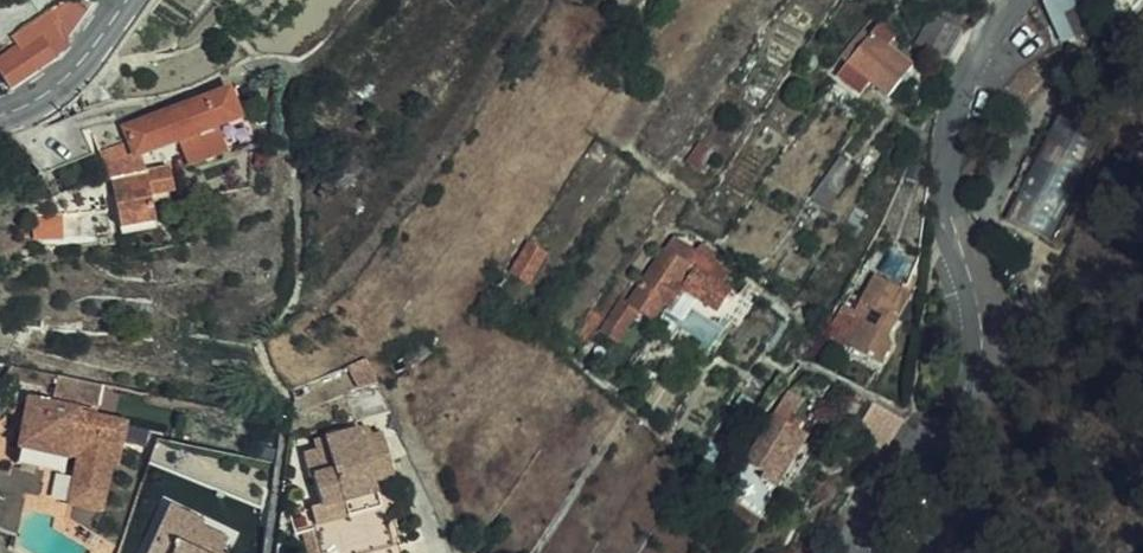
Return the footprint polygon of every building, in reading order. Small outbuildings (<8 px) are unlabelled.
[(81,0),(63,0),(53,8),(58,16),(61,21),(69,33),(87,7),(81,0)] [(1098,23),(1102,0),(1047,0),(1067,37),(1098,23)] [(19,46),(58,16),(53,8),(13,38),(19,46)] [(920,42),(951,62),(969,33),(938,14),(920,42)] [(58,16),(19,46),(22,50),(0,66),(0,71),(12,88),(56,59),(57,57),(54,53),(45,40),(42,35),(61,21),(58,16)] [(874,32),(892,47),(898,39),(881,24),(874,32)] [(850,62),(873,33),(866,27),(842,55),(850,62)] [(65,45),(68,41),(59,29),(45,40),(54,53),(65,45)] [(916,67),(892,47),(874,32),(873,33),(850,62),(842,72),(865,91),(872,83),(890,97),(916,67)] [(863,94),(865,91),(842,72),(840,74),(863,94)] [(237,117),(227,89),(177,107),(187,135),(190,134),(237,117)] [(1074,106),(1065,101),(1061,110),(1070,115),(1074,106)] [(128,138),(130,142),(134,154),(138,153),(152,148),(187,135),(177,107),(125,127),(128,138)] [(1050,113),(1013,223),(1058,238),(1095,128),(1050,113)] [(100,147),(100,151),(130,142),(128,138),(100,147)] [(118,226),(145,221),(144,202),(144,196),(121,199),(117,176),(140,172),(143,171),(138,153),(134,154),(130,142),(100,151),(107,178),(118,226)] [(812,194),(829,206),(856,167),(840,156),(812,194)] [(144,196),(147,195),(170,191),(167,167),(143,171),(140,172),(144,196)] [(121,199),(144,196),(140,172),(117,176),(121,199)] [(885,231),(918,240),(927,205),(929,176),(916,173),(885,231)] [(144,202),(145,221),(154,219),(147,195),(144,196),(144,202)] [(716,259),(719,254),(704,243),(699,250),(675,234),(631,301),(640,308),(653,317),(664,301),(671,306),(673,303),(682,309),(716,259)] [(716,259),(682,309),(687,312),(698,297),(739,324),(754,303),(723,284),(729,273),(720,266),(721,264),(716,259)] [(843,309),(828,338),(886,365),(896,344),(890,340),(900,318),(890,313),(902,286),(875,274),(861,300),(872,305),(866,320),(843,309)] [(622,304),(626,298),(623,296),(601,328),(618,340),(633,318),(619,308),(622,304)] [(631,301),(626,298),(622,304),(636,314),(640,308),(631,301)] [(636,314),(622,304),(619,308),(633,318),(636,314)] [(956,350),(954,369),(963,370),(965,351),(956,350)] [(379,381),(370,360),(359,366),(351,369),(359,389),(379,381)] [(79,454),(74,485),(106,491),(113,460),(117,461),(126,420),(95,414),(96,409),(27,397),(20,405),(24,411),(17,447),(20,448),(67,456),(69,457),(70,452),(79,454)] [(877,400),(857,428),(887,445),(910,415),(877,400)] [(766,474),(747,499),(765,513),(775,495),(771,491),(799,447),(788,440),(793,432),(771,420),(750,462),(766,474)] [(314,478),(322,506),(322,508),(379,491),(376,481),(395,475),(384,433),(372,437),(369,427),(315,443),(318,453),(305,458),(311,480),(314,478)] [(64,472),(67,456),(20,448),(17,464),(64,472)] [(64,472),(17,464),(0,461),(0,531),(19,537),(25,506),(56,512),(64,472)] [(106,491),(74,485),(71,503),(102,509),(106,491)] [(322,508),(322,506),(313,509),(316,525),(316,528),(383,508),(379,491),(322,508)] [(228,536),(202,524),(204,517),(169,501),(143,552),(219,552),(228,536)] [(317,530),(321,552),(376,552),(394,548),(384,510),(317,530)] [(317,530),(305,533),(309,552),(321,552),(317,530)]
